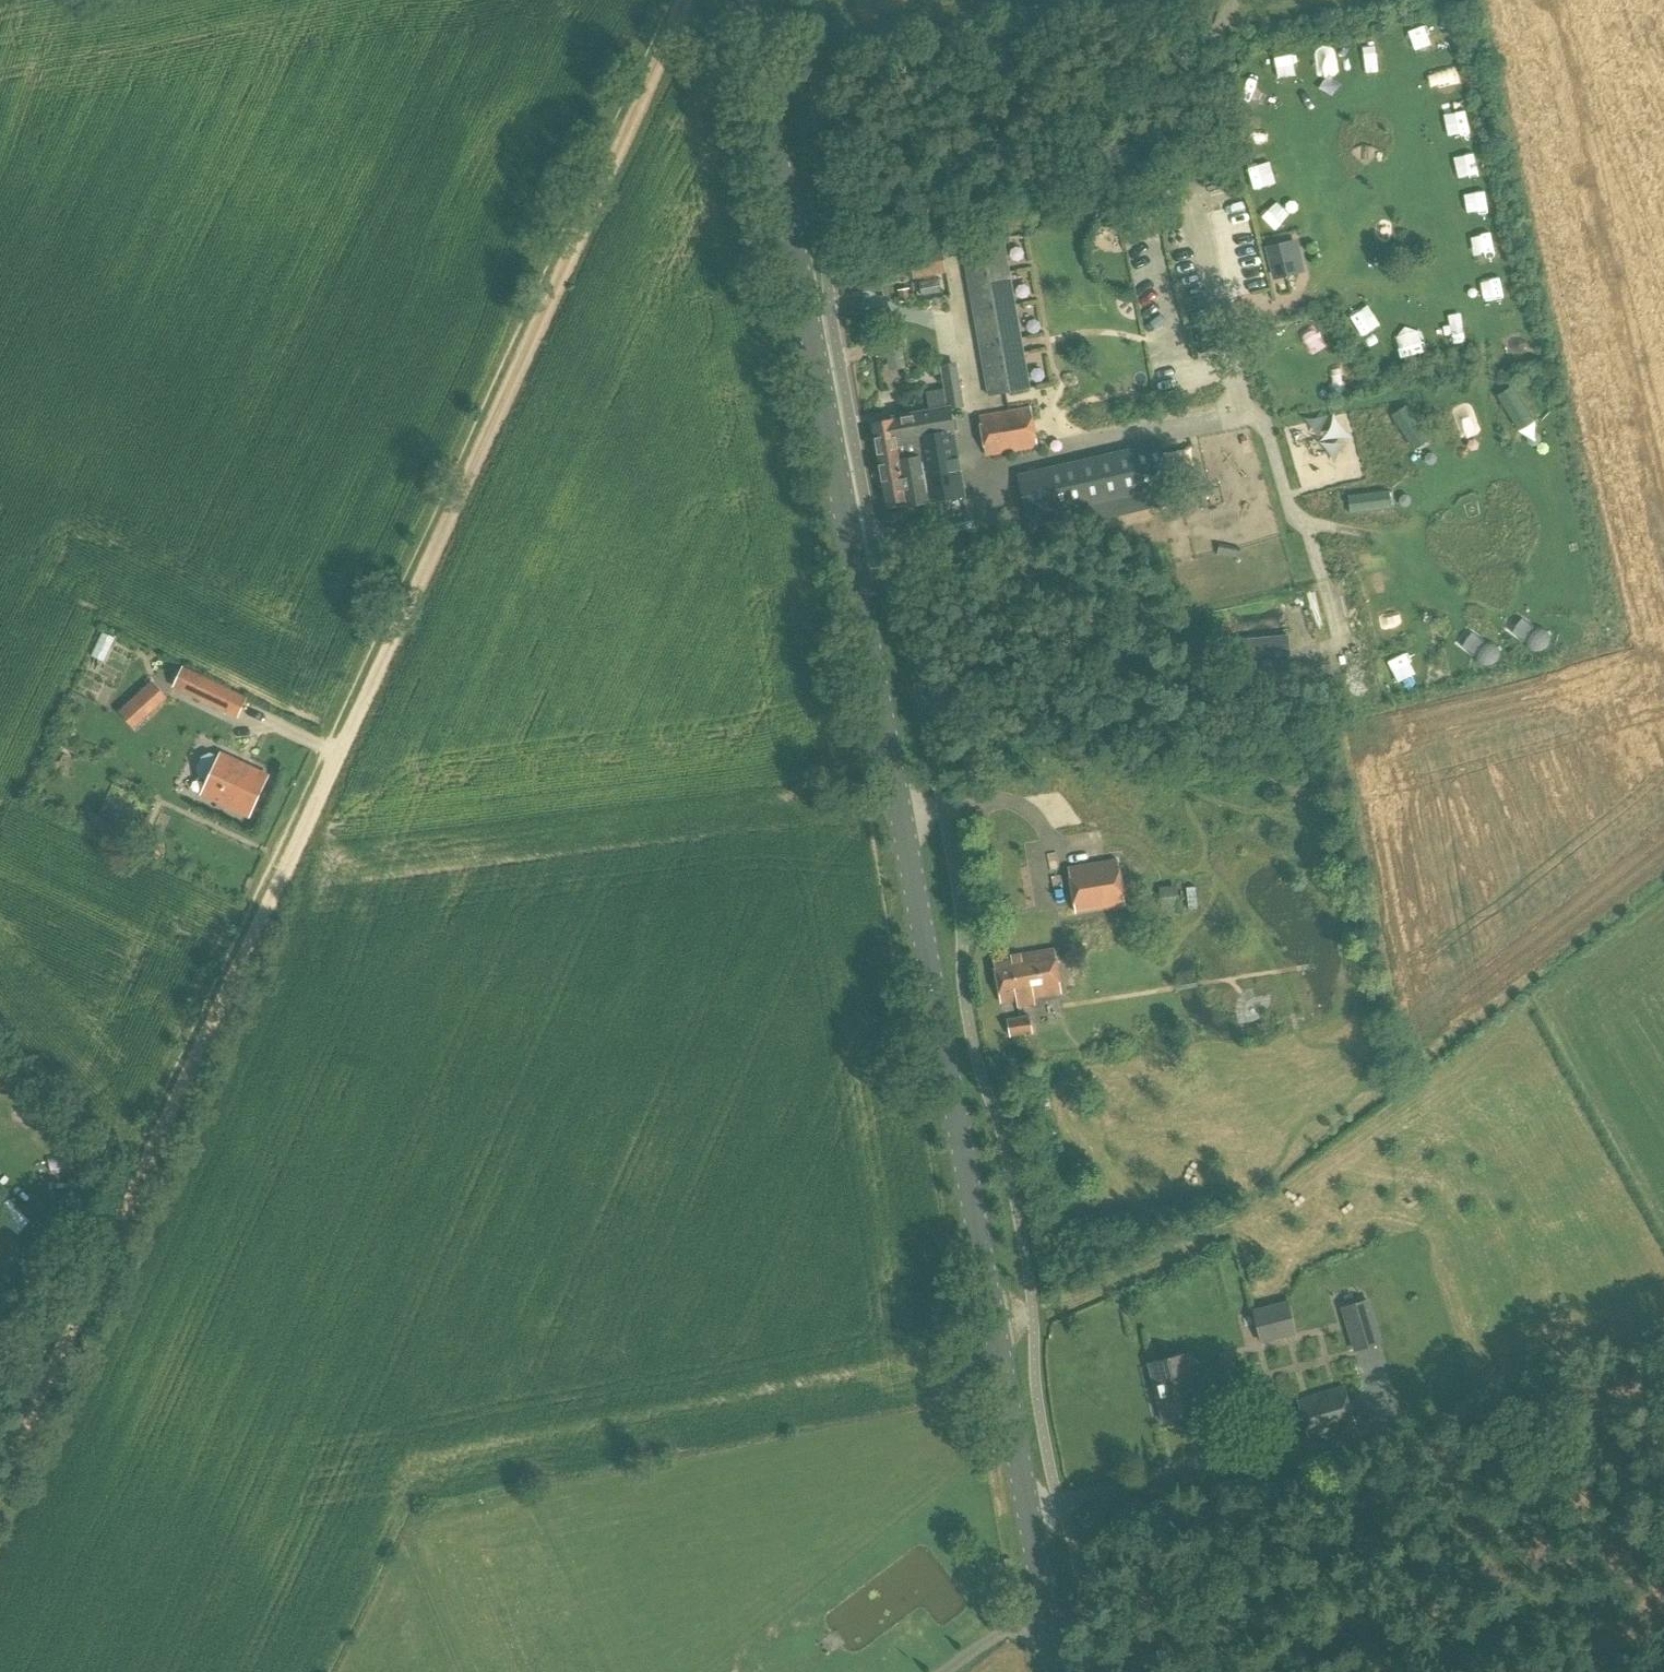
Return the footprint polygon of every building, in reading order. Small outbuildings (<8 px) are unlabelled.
[(1430,35),(1452,42),(1459,21),(1437,14),(1430,35)] [(1457,70),(1440,76),(1445,91),(1463,85),(1457,70)] [(1467,102),(1454,104),(1458,130),(1470,128),(1467,102)] [(1247,171),(1255,192),(1267,188),(1259,166),(1247,171)] [(1487,178),(1476,180),(1482,205),(1493,202),(1487,178)] [(1475,183),(1460,186),(1463,203),(1479,200),(1475,183)] [(1231,213),(1233,224),(1250,222),(1248,211),(1231,213)] [(1474,227),(1478,247),(1500,243),(1496,223),(1474,227)] [(989,396),(1029,389),(1003,238),(963,245),(989,396)] [(1273,280),(1306,272),(1298,239),(1264,247),(1273,280)] [(913,279),(947,273),(943,248),(909,254),(913,279)] [(900,303),(911,301),(909,288),(898,290),(900,303)] [(943,368),(949,404),(963,402),(957,366),(943,368)] [(965,497),(961,471),(950,409),(872,423),(886,504),(888,504),(889,507),(905,505),(906,507),(965,497)] [(1030,410),(982,418),(988,455),(1036,446),(1030,410)] [(1027,518),(1027,520),(1031,538),(1249,487),(1237,429),(1220,433),(1220,431),(1160,444),(1160,443),(1017,475),(1027,518)] [(1294,696),(1290,649),(1238,652),(1239,662),(1242,662),(1244,700),(1294,696)] [(172,687),(238,719),(248,697),(183,665),(172,687)] [(162,690),(153,680),(119,711),(128,721),(162,690)] [(199,777),(208,781),(202,794),(249,816),(268,776),(221,753),(219,757),(210,753),(202,756),(197,768),(199,777)] [(1115,864),(1068,872),(1076,917),(1123,908),(1115,864)] [(1162,917),(1180,915),(1177,885),(1160,887),(1162,917)] [(1033,997),(1061,992),(1054,949),(994,959),(1001,1002),(1016,1000),(1021,1032),(1009,1034),(1013,1059),(1045,1054),(1041,1029),(1038,1029),(1033,997)] [(4,1089),(12,1069),(0,1064),(0,1087),(4,1089)] [(16,1113),(33,1131),(49,1117),(32,1098),(16,1113)] [(1288,1300),(1252,1310),(1261,1343),(1297,1334),(1292,1314),(1289,1303),(1288,1300)] [(1376,1392),(1428,1379),(1413,1321),(1361,1334),(1376,1392)] [(1222,1366),(1194,1373),(1189,1354),(1149,1364),(1164,1422),(1204,1411),(1199,1392),(1227,1385),(1222,1366)] [(1355,1424),(1344,1386),(1298,1400),(1309,1438),(1355,1424)] [(1005,1566),(1008,1566),(1012,1565),(1011,1558),(1004,1559),(1005,1566)]
